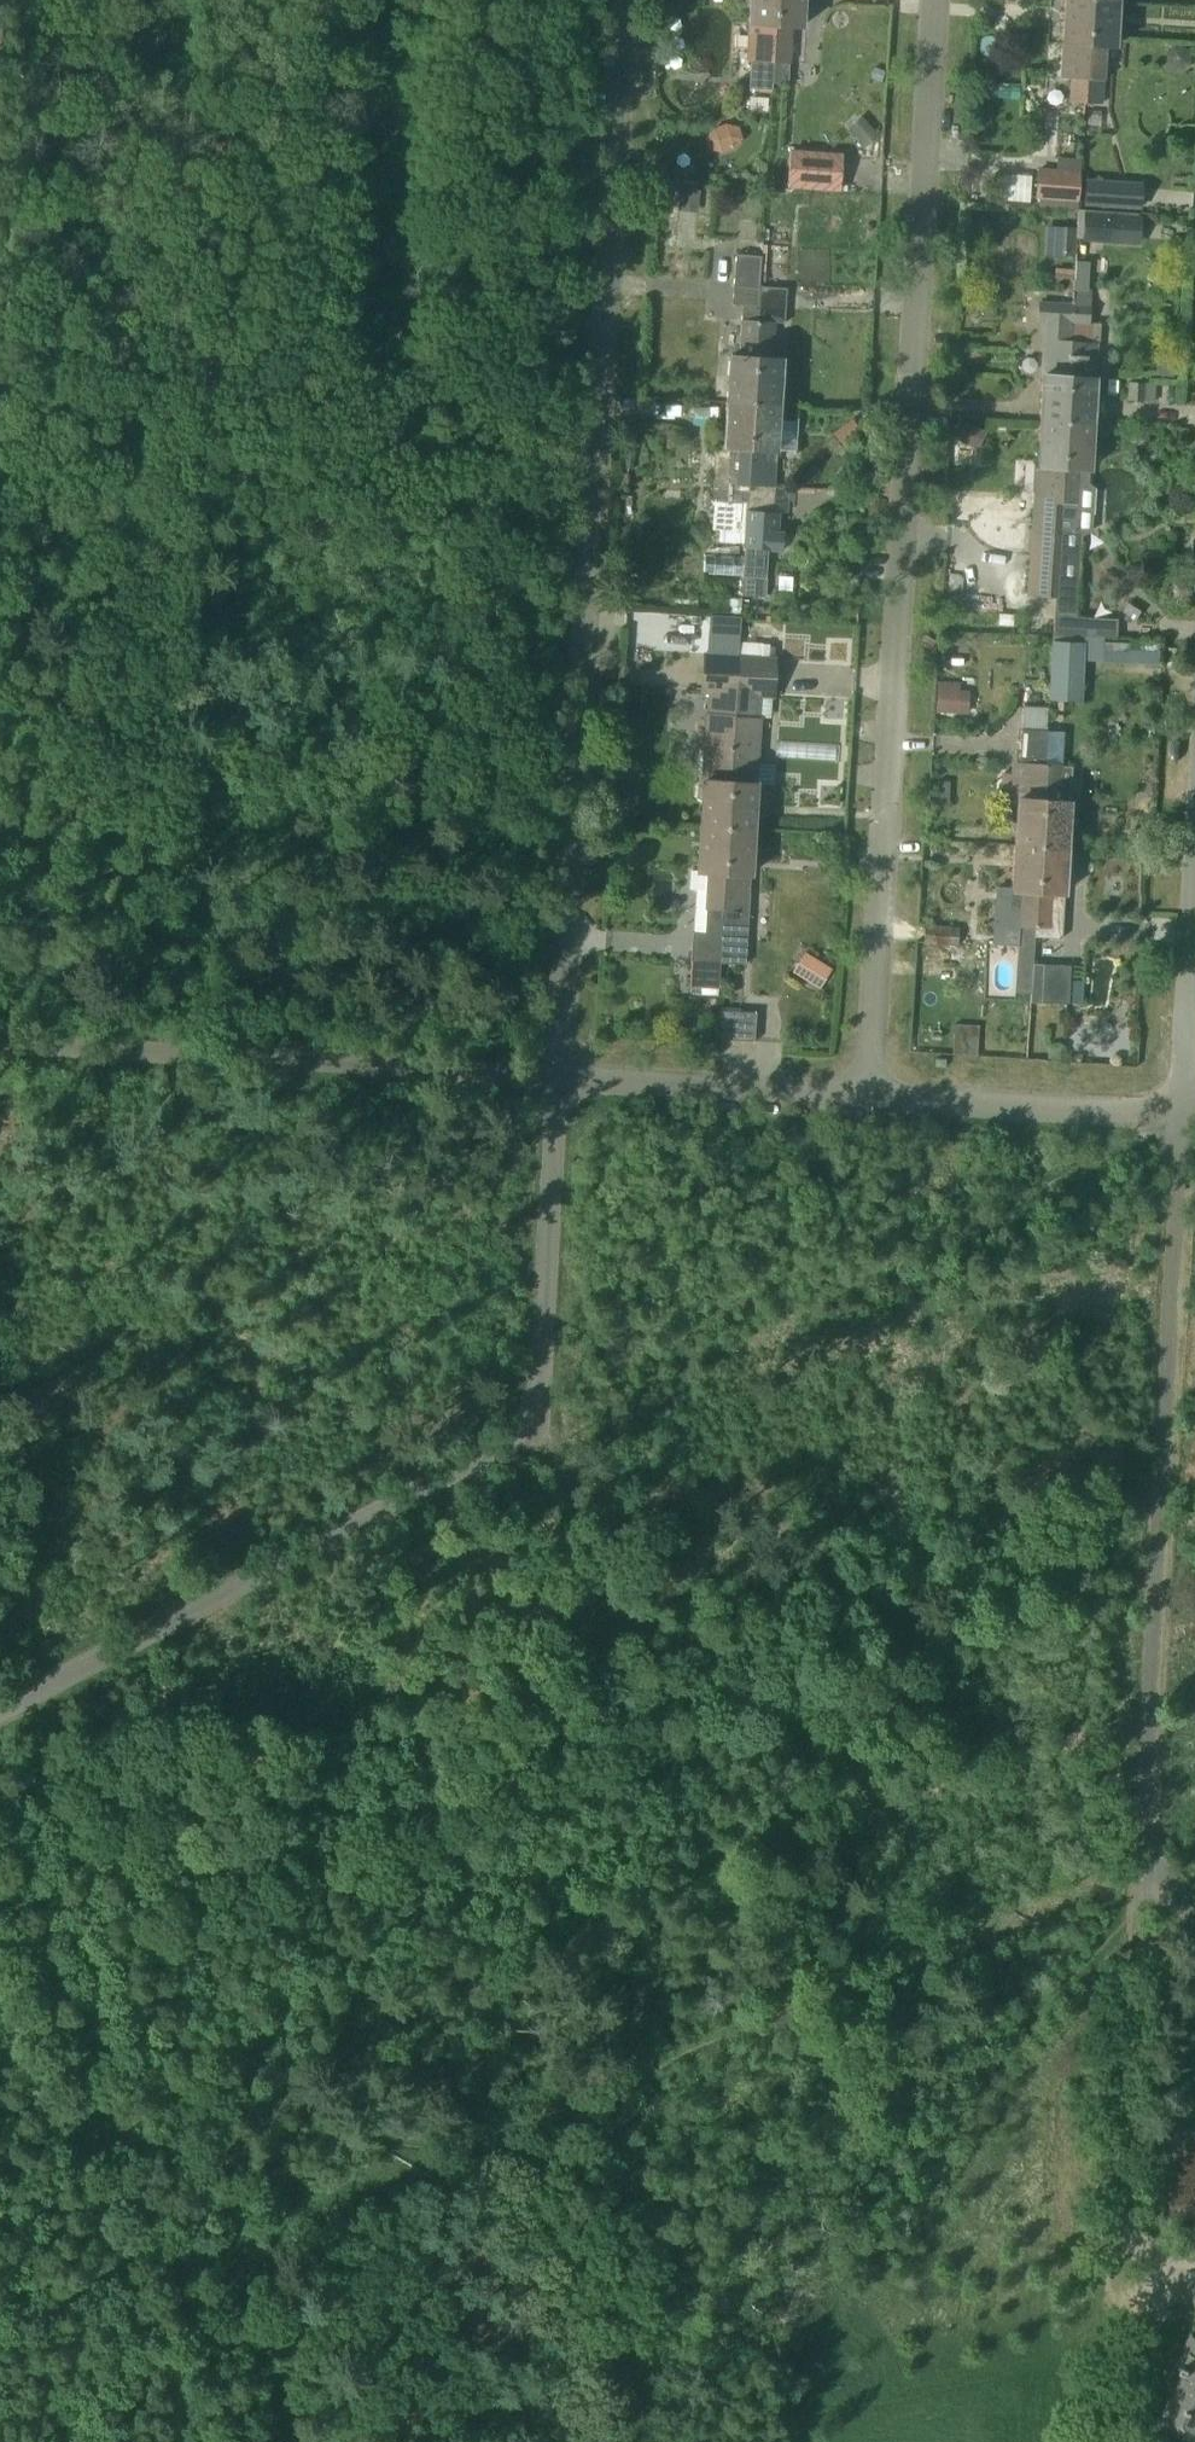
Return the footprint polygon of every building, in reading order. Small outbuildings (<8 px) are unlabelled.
[(749,23),(747,58),(751,58),(750,87),(771,88),(771,82),(776,0),(750,0),(749,23)] [(803,0),(776,0),(771,82),(788,83),(791,25),(802,26),(803,0)] [(1091,0),(1065,0),(1060,77),(1071,78),(1069,101),(1085,102),(1091,0)] [(1101,103),(1103,80),(1105,45),(1115,46),(1118,0),(1091,0),(1085,102),(1101,103)] [(713,127),(704,137),(708,149),(721,152),(733,148),(742,139),(738,127),(725,124),(713,127)] [(789,151),(787,185),(839,189),(842,155),(789,151)] [(1079,172),(1039,169),(1037,198),(1077,200),(1079,172)] [(1107,181),(1105,205),(1139,208),(1141,183),(1107,181)] [(679,187),(678,208),(697,209),(697,188),(679,187)] [(1082,239),(1103,240),(1137,242),(1138,218),(1105,216),(1084,214),(1082,239)] [(1042,254),(1075,256),(1076,227),(1044,225),(1042,254)] [(761,256),(735,254),(732,304),(742,304),(739,357),(729,356),(726,402),(752,403),(761,256)] [(759,286),(752,403),(779,405),(782,359),(771,358),(774,322),(784,323),(786,288),(759,286)] [(1042,375),(1039,420),(1066,422),(1073,304),(1040,302),(1039,320),(1046,321),(1043,375),(1042,375)] [(1073,304),(1066,422),(1092,423),(1096,356),(1085,356),(1088,305),(1073,304)] [(1145,383),(1128,382),(1127,400),(1144,401),(1145,383)] [(747,489),(752,403),(726,402),(723,447),(734,447),(731,488),(747,489)] [(747,489),(747,493),(764,494),(765,476),(775,477),(776,451),(796,452),(798,422),(778,420),(779,405),(752,403),(747,489)] [(959,417),(950,436),(976,448),(985,429),(959,417)] [(1033,532),(1029,595),(1055,596),(1059,534),(1066,422),(1039,420),(1033,532)] [(1086,531),(1092,423),(1066,422),(1059,534),(1055,596),(1054,612),(1053,632),(1077,633),(1080,573),(1074,573),(1076,530),(1086,531)] [(716,446),(713,487),(731,488),(734,447),(723,447),(716,446)] [(714,498),(712,530),(719,530),(744,532),(745,510),(746,501),(714,498)] [(744,532),(742,573),(742,576),(766,577),(767,548),(781,549),(782,533),(776,532),(778,512),(745,510),(744,532)] [(703,572),(740,573),(740,552),(703,552),(703,572)] [(1082,644),(1053,642),(1049,698),(1078,700),(1082,644)] [(707,714),(700,826),(727,827),(737,656),(704,654),(701,692),(710,693),(709,714),(707,714)] [(727,827),(754,829),(756,783),(760,717),(757,717),(759,696),(773,696),(774,658),(738,656),(737,656),(727,827)] [(966,713),(965,679),(934,679),(935,713),(966,713)] [(1045,765),(1044,765),(1047,730),(1021,729),(1019,764),(1029,764),(1027,799),(1017,799),(1014,844),(1040,845),(1045,765)] [(1040,845),(1067,847),(1072,771),(1061,771),(1061,766),(1045,765),(1040,845)] [(718,988),(720,962),(727,827),(700,826),(698,871),(708,871),(704,933),(692,932),(690,961),(689,986),(718,988)] [(720,962),(745,964),(748,917),(750,874),(751,874),(754,829),(727,827),(720,962)] [(1014,844),(1010,909),(1020,910),(1019,926),(1018,940),(1015,991),(1031,992),(1031,993),(1033,963),(1035,936),(1040,845),(1014,844)] [(1040,845),(1035,936),(1061,938),(1067,847),(1040,845)] [(959,928),(925,926),(924,942),(957,944),(959,928)] [(789,972),(821,987),(832,965),(800,950),(789,972)] [(1033,963),(1031,993),(1031,992),(1030,1003),(1067,1003),(1070,966),(1033,963)] [(756,1012),(717,1010),(715,1039),(754,1041),(756,1012)] [(952,1053),(977,1055),(978,1026),(954,1024),(952,1053)] [(1194,2335),(1180,2363),(1184,2365),(1181,2370),(1187,2373),(1162,2422),(1194,2440),(1194,2335)]
